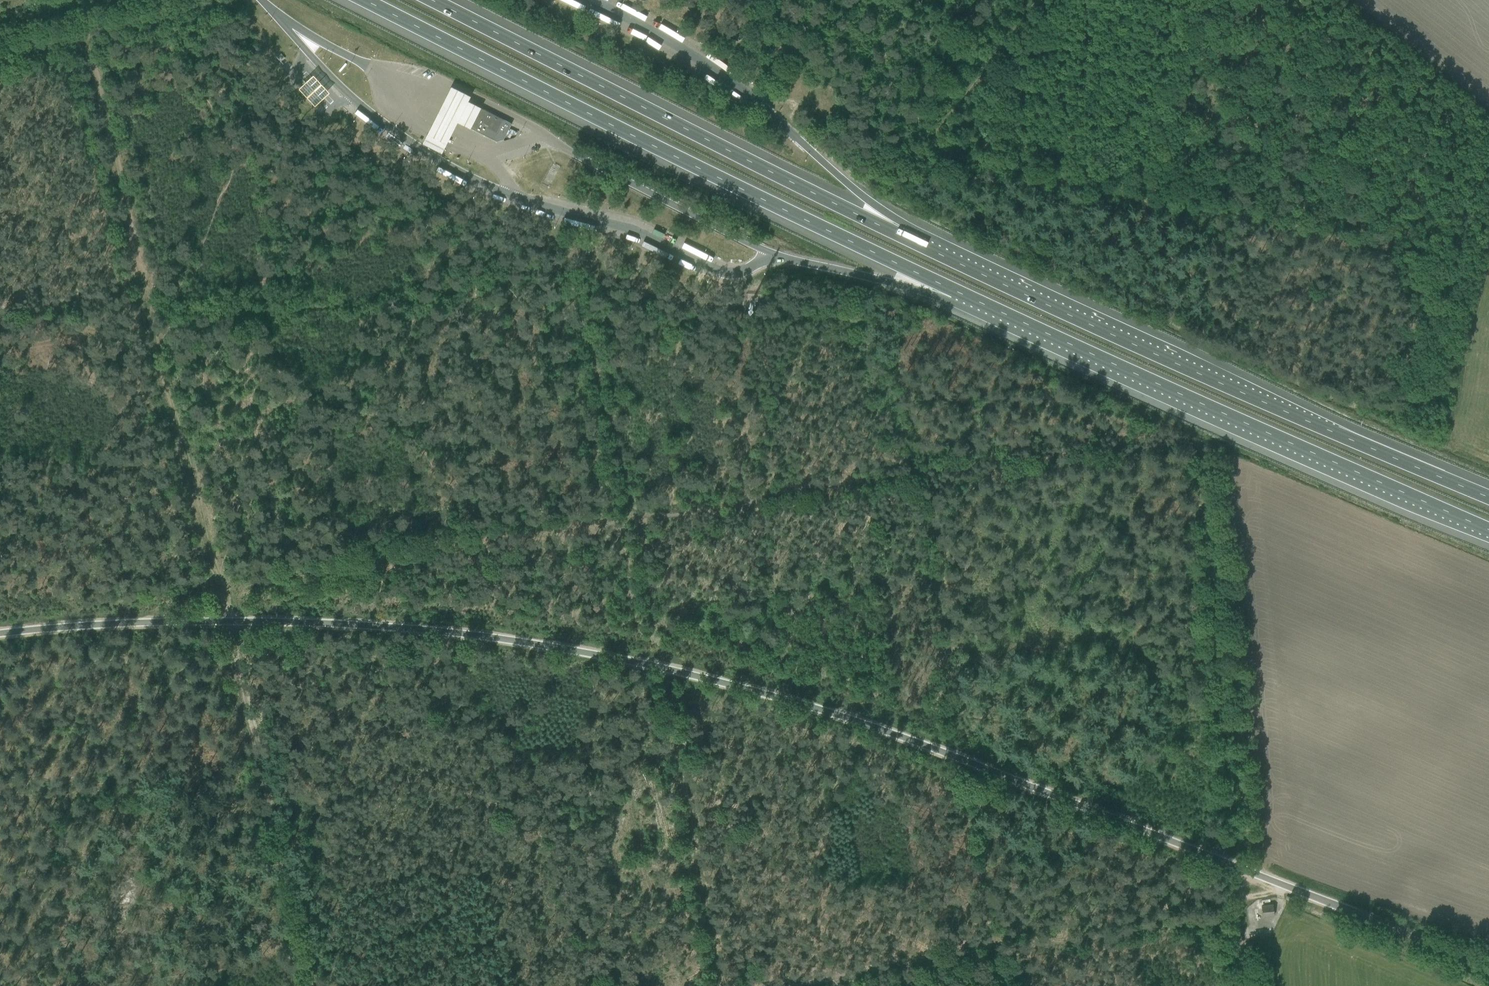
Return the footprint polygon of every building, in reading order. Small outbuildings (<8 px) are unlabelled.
[(609,16),(606,22),(631,33),(633,28),(609,16)] [(650,17),(647,23),(672,36),(675,31),(650,17)] [(687,61),(684,65),(707,79),(710,75),(687,61)] [(331,95),(315,77),(300,90),(316,108),(331,95)] [(473,91),(453,82),(424,139),(444,149),(460,118),(473,124),(481,107),(483,102),(470,96),(473,91)] [(473,124),(471,127),(497,140),(505,139),(513,123),(481,107),(473,124)] [(578,211),(580,205),(548,196),(546,203),(578,211)] [(619,220),(620,213),(589,209),(588,215),(619,220)] [(627,223),(652,232),(654,227),(629,218),(627,223)] [(719,234),(717,238),(740,250),(742,245),(719,234)] [(1274,916),(1273,905),(1271,905),(1270,899),(1262,900),(1262,906),(1263,917),(1274,916)]
